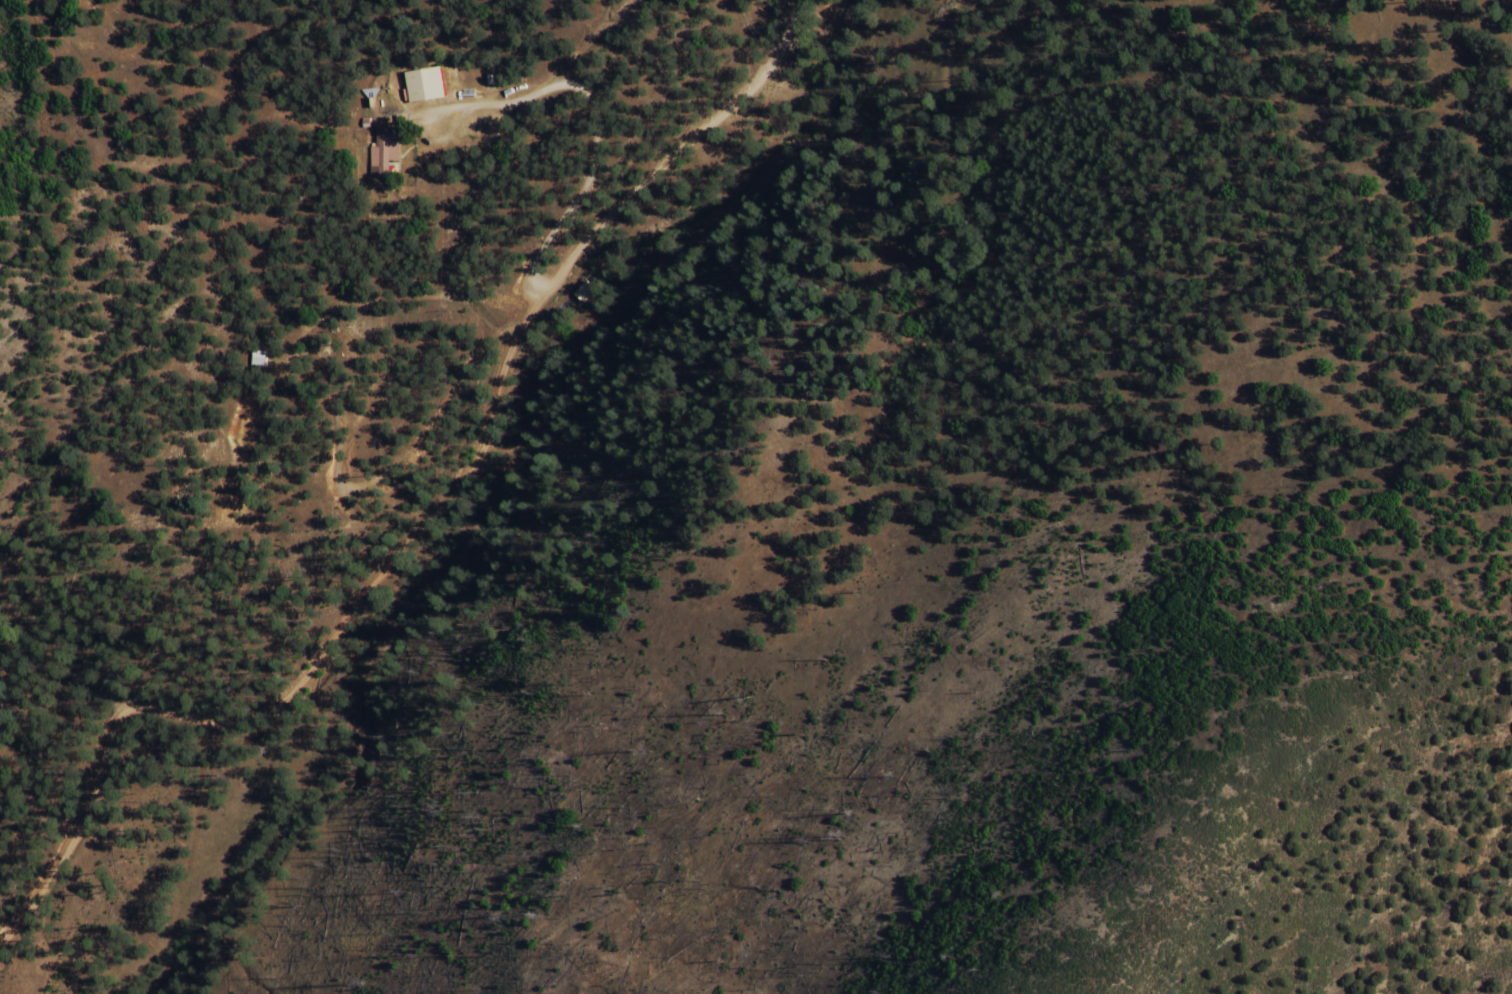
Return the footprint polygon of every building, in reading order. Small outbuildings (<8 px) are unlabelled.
[(446,98),(441,68),(405,74),(410,104),(446,98)] [(371,148),(371,177),(390,177),(390,162),(400,162),(400,135),(389,136),(389,125),(377,125),(377,148),(371,148)]
